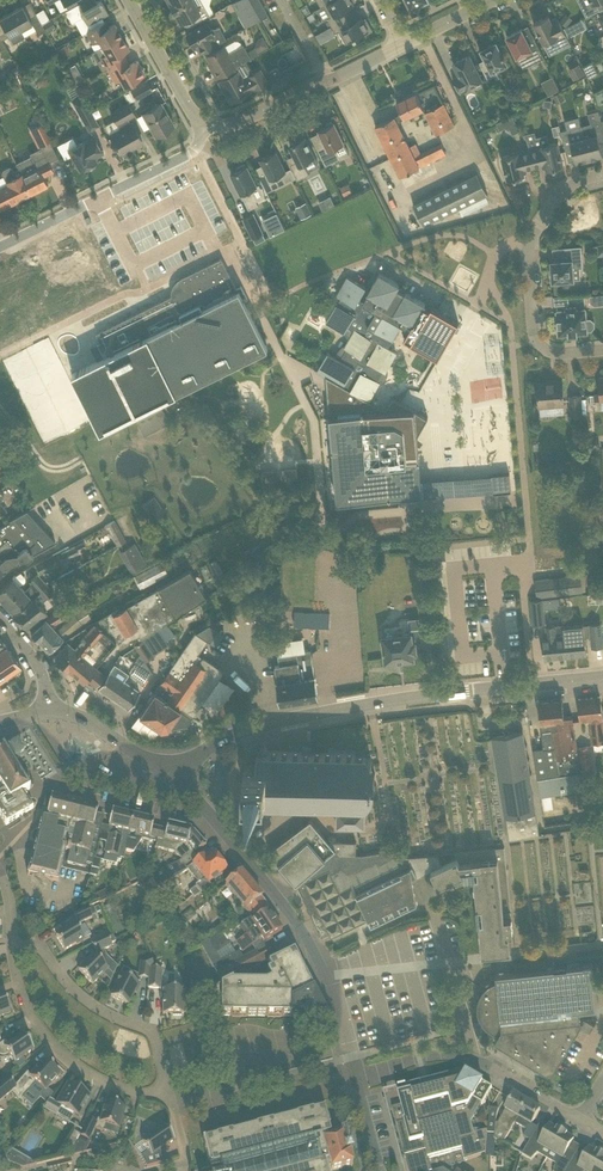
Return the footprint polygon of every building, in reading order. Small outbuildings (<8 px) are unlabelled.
[(68,9),(84,0),(62,0),(63,3),(64,2),(68,9)] [(108,13),(101,0),(99,0),(96,2),(95,0),(84,0),(68,9),(65,11),(72,23),(83,16),(88,25),(108,13)] [(172,9),(188,0),(167,0),(172,9)] [(201,0),(188,0),(172,9),(180,23),(192,16),(196,23),(210,15),(201,0)] [(267,15),(258,0),(240,0),(253,22),(267,15)] [(321,6),(321,7),(325,5),(331,17),(328,19),(332,25),(351,14),(355,12),(351,6),(354,4),(352,0),(331,0),(321,6)] [(419,4),(426,0),(408,0),(410,4),(408,5),(410,10),(420,5),(419,4)] [(592,5),(589,6),(589,8),(592,14),(602,8),(602,0),(590,0),(592,5)] [(22,5),(10,12),(20,30),(32,23),(35,28),(41,24),(36,14),(29,18),(22,5)] [(0,34),(0,37),(1,40),(2,39),(9,36),(20,30),(10,12),(0,18),(0,21),(6,31),(0,34)] [(361,34),(362,35),(373,29),(367,20),(365,22),(361,17),(358,18),(355,12),(351,14),(332,25),(336,32),(339,31),(346,43),(361,34)] [(573,19),(566,13),(560,20),(567,26),(573,19)] [(534,23),(544,43),(545,45),(566,35),(557,17),(551,20),(549,15),(534,23)] [(105,21),(87,31),(93,43),(91,44),(95,51),(98,50),(102,47),(121,36),(114,24),(108,27),(105,21)] [(219,27),(210,29),(207,23),(186,34),(192,46),(195,44),(200,53),(226,39),(219,27)] [(522,28),(507,36),(523,68),(544,57),(533,35),(527,39),(522,28)] [(126,50),(128,49),(121,36),(102,47),(98,50),(95,51),(92,53),(103,71),(108,69),(121,61),(129,57),(126,50)] [(481,49),(486,58),(480,62),(490,81),(499,77),(495,68),(507,63),(504,56),(505,55),(504,53),(503,54),(496,41),(481,49)] [(61,57),(70,53),(65,44),(57,49),(61,57)] [(216,77),(250,58),(243,44),(227,53),(223,46),(207,56),(213,66),(210,67),(216,77)] [(453,63),(460,75),(453,79),(460,93),(470,88),(469,86),(482,79),(469,55),(453,63)] [(144,72),(144,69),(141,68),(137,60),(125,67),(121,61),(108,69),(115,81),(120,79),(124,86),(145,74),(144,72)] [(598,73),(593,61),(583,66),(589,78),(598,73)] [(584,74),(579,63),(568,69),(573,80),(584,74)] [(276,67),(268,72),(272,78),(280,74),(276,67)] [(266,82),(259,70),(248,76),(250,81),(244,84),(237,72),(219,82),(224,91),(226,90),(232,101),(248,92),(248,91),(254,88),(266,82)] [(81,75),(73,79),(76,85),(84,80),(81,75)] [(542,81),(548,93),(558,89),(553,76),(542,81)] [(152,90),(147,79),(123,93),(129,103),(152,90)] [(402,113),(375,126),(400,176),(446,153),(441,143),(421,153),(416,143),(409,146),(397,122),(423,108),(416,93),(396,102),(402,113)] [(89,131),(99,125),(82,95),(72,101),(89,131)] [(114,120),(104,125),(119,152),(133,145),(134,147),(142,142),(131,123),(130,123),(127,118),(135,114),(128,102),(110,113),(114,120)] [(155,136),(171,127),(166,118),(169,116),(161,103),(142,114),(155,136)] [(436,135),(454,125),(443,103),(425,113),(436,135)] [(589,158),(602,155),(600,142),(602,141),(602,127),(601,120),(599,110),(588,113),(592,128),(590,129),(592,136),(584,138),(589,158)] [(511,133),(518,130),(514,117),(499,122),(501,128),(509,125),(511,133)] [(340,158),(335,147),(344,143),(334,122),(333,123),(330,122),(326,124),(326,126),(319,130),(320,132),(311,136),(326,165),(340,158)] [(34,135),(39,146),(50,141),(41,124),(36,126),(39,132),(34,135)] [(554,137),(561,135),(558,126),(551,127),(554,137)] [(573,133),(571,128),(561,131),(566,151),(573,149),(576,162),(589,158),(584,138),(577,139),(575,133),(573,133)] [(303,170),(306,169),(304,163),(315,157),(305,136),(294,142),(290,145),(299,164),(291,168),(297,180),(305,176),(303,170)] [(103,153),(93,137),(85,141),(68,150),(80,170),(96,161),(94,158),(103,153)] [(529,148),(534,168),(545,165),(546,169),(563,165),(558,142),(549,145),(549,143),(529,148)] [(510,155),(502,157),(507,179),(524,175),(523,170),(534,168),(529,148),(510,153),(510,155)] [(286,171),(276,151),(260,159),(263,164),(255,168),(267,192),(280,185),(281,182),(278,175),(286,171)] [(45,156),(19,168),(25,181),(31,193),(47,185),(43,176),(53,171),(45,156)] [(251,189),(257,186),(247,165),(246,165),(245,164),(237,167),(238,169),(233,172),(231,173),(237,185),(249,209),(258,204),(251,189)] [(31,193),(25,181),(19,168),(14,170),(13,168),(9,167),(2,171),(1,173),(3,177),(0,179),(0,209),(31,193)] [(413,204),(423,226),(488,194),(477,173),(413,204)] [(331,196),(318,202),(322,210),(335,204),(331,196)] [(301,218),(312,213),(307,201),(296,206),(301,218)] [(263,233),(253,213),(243,217),(253,238),(263,233)] [(65,243),(69,250),(74,262),(75,261),(85,257),(90,267),(93,273),(95,272),(103,288),(114,283),(92,239),(85,243),(81,235),(65,243)] [(80,272),(75,261),(74,262),(69,250),(62,254),(58,246),(42,254),(51,273),(62,268),(67,278),(70,284),(72,283),(80,299),(91,294),(80,272)] [(572,281),(572,279),(580,278),(579,268),(583,267),(581,246),(565,247),(565,255),(567,255),(567,259),(551,260),(552,270),(550,271),(551,278),(552,278),(553,281),(562,280),(562,282),(572,281)] [(101,431),(268,348),(244,300),(248,299),(241,286),(237,288),(222,258),(180,279),(185,289),(96,333),(101,342),(98,343),(105,357),(72,373),(101,431)] [(31,261),(16,269),(25,288),(35,283),(40,293),(41,293),(44,299),(46,298),(53,314),(64,309),(43,265),(35,269),(31,261)] [(16,269),(0,277),(0,290),(4,298),(12,294),(16,303),(19,301),(20,303),(28,320),(39,315),(31,298),(25,288),(16,269)] [(424,306),(425,304),(405,292),(405,293),(397,288),(399,284),(379,273),(368,293),(366,296),(362,294),(366,287),(347,276),(337,295),(341,297),(337,304),(337,303),(326,322),(345,333),(348,327),(354,330),(344,347),(346,348),(340,359),(328,352),(317,371),(369,401),(380,382),(378,381),(384,370),(386,371),(397,353),(388,347),(401,324),(409,329),(405,335),(412,339),(410,344),(437,359),(458,322),(431,306),(429,309),(424,306)] [(568,303),(568,295),(553,296),(554,304),(568,303)] [(575,307),(566,307),(566,310),(557,311),(559,334),(569,333),(569,335),(577,334),(577,333),(587,332),(587,330),(591,330),(594,326),(594,321),(590,318),(586,319),(585,309),(576,310),(575,307)] [(276,430),(302,418),(278,364),(252,376),(276,430)] [(549,406),(564,405),(562,380),(551,381),(551,382),(537,383),(539,403),(549,403),(549,406)] [(572,415),(582,415),(580,395),(570,396),(572,415)] [(154,413),(138,421),(143,432),(160,424),(154,413)] [(511,490),(510,472),(492,474),(494,492),(511,490)] [(144,503),(153,519),(164,513),(154,497),(144,503)] [(13,562),(16,565),(25,558),(27,560),(33,555),(32,555),(56,542),(27,509),(0,526),(0,573),(13,562)] [(117,545),(126,540),(115,520),(104,526),(106,530),(108,529),(117,545)] [(79,553),(77,551),(86,547),(84,542),(75,546),(61,553),(65,560),(79,553)] [(124,548),(136,569),(146,563),(135,542),(124,548)] [(53,555),(36,564),(41,574),(58,564),(53,555)] [(220,570),(215,559),(208,562),(213,573),(220,570)] [(162,562),(132,577),(139,590),(168,575),(162,562)] [(97,685),(98,686),(120,652),(122,653),(133,645),(157,628),(157,629),(205,597),(189,569),(134,602),(106,618),(104,619),(108,624),(117,640),(114,643),(98,667),(89,679),(97,685)] [(12,577),(0,588),(0,598),(13,612),(12,613),(13,614),(47,586),(38,575),(30,582),(33,585),(25,591),(20,586),(27,580),(21,573),(13,578),(12,577)] [(580,576),(564,578),(566,595),(582,592),(580,576)] [(551,596),(549,580),(534,582),(536,598),(551,596)] [(47,586),(13,614),(27,629),(45,611),(40,605),(54,593),(47,586)] [(531,600),(533,624),(544,623),(542,599),(531,600)] [(63,637),(65,639),(94,621),(84,606),(73,612),(74,614),(56,631),(53,628),(55,626),(54,624),(68,613),(65,608),(46,619),(31,632),(48,651),(63,637)] [(294,612),(294,625),(329,626),(330,613),(294,612)] [(60,661),(69,669),(82,653),(82,654),(103,631),(114,643),(117,640),(108,624),(104,619),(106,618),(104,615),(94,621),(65,639),(68,642),(62,648),(62,647),(54,656),(60,661)] [(414,657),(413,651),(416,650),(415,641),(422,641),(420,617),(408,618),(410,632),(400,633),(400,632),(393,632),(393,634),(383,635),(386,660),(414,657)] [(592,647),(602,646),(601,623),(590,624),(592,647)] [(564,632),(563,627),(563,624),(546,626),(547,638),(542,639),(544,658),(566,656),(564,632)] [(191,718),(192,717),(223,671),(198,654),(207,641),(210,643),(218,631),(209,625),(196,633),(194,632),(139,715),(160,729),(167,728),(168,726),(169,727),(186,724),(190,718),(191,718)] [(584,625),(563,627),(564,632),(566,656),(587,654),(585,637),(584,625)] [(120,652),(98,686),(128,706),(152,670),(145,659),(168,645),(157,629),(157,628),(133,645),(122,653),(120,652)] [(98,667),(114,643),(103,631),(82,654),(82,653),(69,669),(83,681),(87,676),(89,679),(98,667)] [(310,651),(305,651),(303,639),(278,643),(278,656),(279,664),(275,665),(278,682),(277,682),(281,702),(318,696),(315,675),(314,675),(310,651)] [(21,666),(7,646),(0,651),(0,680),(21,666)] [(578,699),(580,720),(589,719),(591,742),(602,741),(602,722),(600,696),(578,699)] [(564,717),(562,698),(539,701),(539,706),(541,722),(543,748),(533,749),(538,778),(541,796),(584,789),(580,768),(576,747),(571,716),(564,717)] [(170,728),(170,736),(178,737),(179,728),(170,728)] [(499,779),(505,815),(535,810),(530,774),(532,774),(532,772),(529,773),(527,760),(530,760),(529,759),(527,759),(525,746),(527,745),(527,744),(525,745),(523,730),(492,735),(495,749),(493,750),(493,751),(495,751),(497,764),(495,764),(495,765),(497,765),(499,778),(497,778),(497,779),(499,779)] [(6,825),(33,808),(27,798),(28,798),(25,794),(24,794),(24,793),(30,789),(11,760),(13,758),(14,761),(20,759),(24,755),(17,744),(12,746),(8,750),(9,752),(7,753),(4,747),(0,750),(0,815),(6,825)] [(369,757),(367,757),(366,756),(356,755),(356,753),(311,752),(312,746),(303,745),(303,751),(268,751),(268,748),(267,747),(266,746),(265,746),(264,746),(262,746),(261,747),(261,748),(260,751),(258,751),(257,764),(245,764),(245,787),(257,788),(257,801),(259,801),(259,803),(259,804),(260,805),(261,806),(262,806),(264,806),(265,806),(266,805),(267,804),(267,801),(302,802),(302,808),(310,808),(310,802),(338,803),(337,827),(364,827),(364,801),(365,801),(366,799),(368,799),(369,799),(370,798),(371,797),(372,795),(371,794),(371,793),(370,792),(372,784),(375,784),(375,782),(373,782),(374,776),(375,775),(375,773),(372,773),(370,765),(371,764),(372,763),(372,761),(372,760),(371,759),(370,758),(369,757)] [(590,745),(576,747),(580,768),(594,766),(590,745)] [(61,867),(90,874),(94,858),(103,818),(96,816),(98,808),(47,796),(42,814),(28,875),(57,882),(61,867)] [(125,852),(130,833),(134,816),(113,811),(109,828),(108,836),(109,836),(103,862),(116,865),(117,861),(120,861),(120,859),(123,859),(125,852)] [(156,843),(159,829),(153,827),(154,821),(134,816),(130,833),(125,852),(126,851),(133,853),(142,840),(156,843)] [(387,917),(386,914),(394,911),(395,913),(401,910),(402,912),(417,905),(413,877),(417,875),(417,877),(432,870),(431,869),(442,864),(438,854),(429,855),(418,855),(406,857),(405,855),(390,857),(389,850),(364,854),(356,854),(356,842),(329,842),(311,820),(269,851),(296,883),(318,930),(319,929),(322,934),(321,934),(322,936),(337,929),(338,930),(341,931),(377,914),(379,918),(380,920),(387,917)] [(533,823),(526,836),(539,834),(537,820),(533,820),(533,823)] [(156,843),(157,843),(156,848),(176,853),(182,860),(194,854),(206,845),(194,831),(168,825),(167,831),(159,829),(156,843)] [(432,870),(438,885),(465,873),(463,869),(473,869),(482,953),(511,950),(510,933),(514,933),(504,847),(455,852),(457,857),(442,864),(431,869),(432,870)] [(199,884),(196,886),(193,883),(187,888),(194,897),(211,888),(209,885),(227,871),(214,854),(205,860),(203,857),(199,860),(194,854),(182,860),(153,875),(159,887),(181,875),(187,870),(199,884)] [(101,860),(94,858),(90,874),(89,876),(97,878),(101,860)] [(252,920),(268,907),(262,898),(242,874),(225,887),(246,912),(246,911),(252,920)] [(78,924),(92,917),(88,909),(74,915),(78,924)] [(269,911),(252,922),(251,921),(243,925),(250,935),(251,936),(257,932),(264,943),(265,942),(267,944),(273,940),(272,938),(282,931),(269,911)] [(85,940),(76,924),(56,936),(65,951),(76,944),(77,945),(85,940)] [(226,933),(202,942),(212,968),(236,959),(226,933)] [(248,935),(237,943),(243,951),(254,944),(248,935)] [(93,985),(108,969),(101,962),(107,956),(104,950),(112,946),(108,937),(92,945),(96,953),(79,970),(93,985)] [(263,965),(268,962),(274,959),(274,958),(273,959),(268,950),(258,955),(256,951),(218,972),(225,985),(263,964),(263,965)] [(225,985),(209,993),(221,1016),(232,1016),(232,1017),(246,1017),(246,1016),(268,1016),(268,1017),(281,1017),(281,1016),(293,1016),(293,1015),(309,1015),(323,1015),(321,1010),(314,995),(315,995),(305,975),(306,975),(300,962),(299,963),(294,952),(269,964),(268,962),(263,965),(263,964),(225,985)] [(148,979),(149,969),(154,967),(151,959),(141,962),(139,978),(148,979)] [(580,1009),(596,1007),(592,963),(567,966),(555,968),(555,967),(554,967),(496,973),(496,976),(491,978),(485,981),(481,985),(478,989),(482,992),(481,993),(482,993),(479,999),(478,1005),(477,1006),(478,1006),(479,1012),(481,1018),(480,1019),(481,1020),(482,1030),(490,1029),(492,1030),(494,1031),(496,1032),(499,1033),(495,1040),(552,1074),(584,1019),(581,1019),(580,1009)] [(149,969),(148,979),(148,988),(161,989),(163,970),(149,969)] [(120,1001),(128,1006),(135,993),(136,994),(140,985),(120,974),(114,985),(116,986),(111,997),(113,998),(111,1000),(119,1004),(120,1001)] [(185,1014),(185,990),(176,990),(176,985),(167,985),(167,990),(163,990),(163,1014),(173,1014),(173,1016),(181,1016),(181,1014),(185,1014)] [(11,1013),(9,1009),(11,1008),(8,1001),(6,1001),(3,993),(0,995),(0,1017),(11,1013)] [(586,1020),(582,1026),(590,1030),(594,1025),(586,1020)] [(9,1055),(15,1063),(34,1050),(23,1034),(8,1045),(5,1040),(2,1043),(0,1040),(0,1059),(2,1059),(5,1058),(9,1055)] [(28,1074),(15,1087),(11,1092),(20,1100),(36,1083),(46,1092),(60,1076),(44,1061),(30,1076),(28,1074)] [(424,1082),(424,1081),(397,1088),(399,1095),(401,1106),(393,1108),(405,1155),(409,1170),(432,1170),(428,1158),(462,1149),(465,1161),(486,1154),(486,1155),(490,1155),(493,1155),(495,1140),(494,1139),(494,1134),(495,1125),(497,1116),(499,1110),(491,1109),(488,1123),(487,1131),(475,1134),(471,1122),(482,1104),(483,1104),(492,1088),(467,1073),(464,1078),(423,1088),(421,1082),(424,1082)] [(15,1087),(9,1079),(0,1086),(0,1097),(2,1099),(15,1087)] [(87,1098),(89,1095),(68,1083),(56,1104),(49,1100),(42,1110),(43,1111),(43,1110),(43,1109),(69,1124),(75,1115),(80,1118),(90,1100),(87,1098)] [(515,1123),(527,1102),(514,1094),(510,1102),(507,1102),(504,1108),(505,1110),(507,1111),(498,1125),(495,1125),(494,1134),(494,1139),(495,1140),(503,1144),(509,1133),(515,1123)] [(106,1124),(119,1129),(126,1108),(107,1102),(100,1122),(97,1121),(96,1122),(88,1119),(80,1136),(89,1140),(94,1128),(104,1131),(106,1124)] [(535,1106),(527,1102),(515,1123),(528,1131),(531,1125),(532,1125),(540,1110),(535,1106)] [(345,1147),(342,1136),(328,1139),(324,1127),(330,1126),(325,1106),(314,1109),(313,1109),(309,1108),(306,1108),(303,1108),(300,1109),(299,1110),(297,1112),(294,1114),(273,1120),(272,1119),(268,1118),(266,1118),(263,1119),(260,1120),(258,1121),(254,1125),(233,1131),(230,1130),(226,1129),(223,1129),(221,1130),(218,1131),(216,1133),(214,1136),(203,1139),(210,1167),(220,1165),(221,1170),(329,1170),(328,1169),(331,1168),(331,1170),(353,1165),(350,1154),(351,1153),(349,1146),(345,1147)] [(551,1152),(563,1131),(558,1128),(557,1129),(550,1125),(543,1138),(535,1133),(529,1143),(529,1142),(522,1154),(531,1160),(544,1147),(551,1152)] [(175,1140),(166,1127),(158,1132),(157,1130),(148,1136),(149,1138),(142,1142),(148,1151),(141,1156),(147,1167),(164,1162),(160,1150),(175,1140)] [(567,1152),(574,1139),(567,1135),(568,1134),(563,1131),(551,1152),(558,1156),(554,1170),(566,1170),(575,1156),(567,1152)] [(80,1136),(78,1141),(73,1149),(70,1156),(86,1152),(91,1142),(80,1136)] [(73,1149),(78,1141),(71,1137),(66,1146),(73,1149)] [(602,1154),(597,1151),(597,1152),(590,1148),(582,1161),(575,1156),(566,1170),(583,1170),(584,1170),(585,1170),(593,1170),(602,1154)] [(11,1149),(6,1157),(8,1162),(23,1168),(36,1165),(36,1164),(11,1149)] [(602,1154),(593,1170),(602,1170),(602,1155),(602,1154)]
